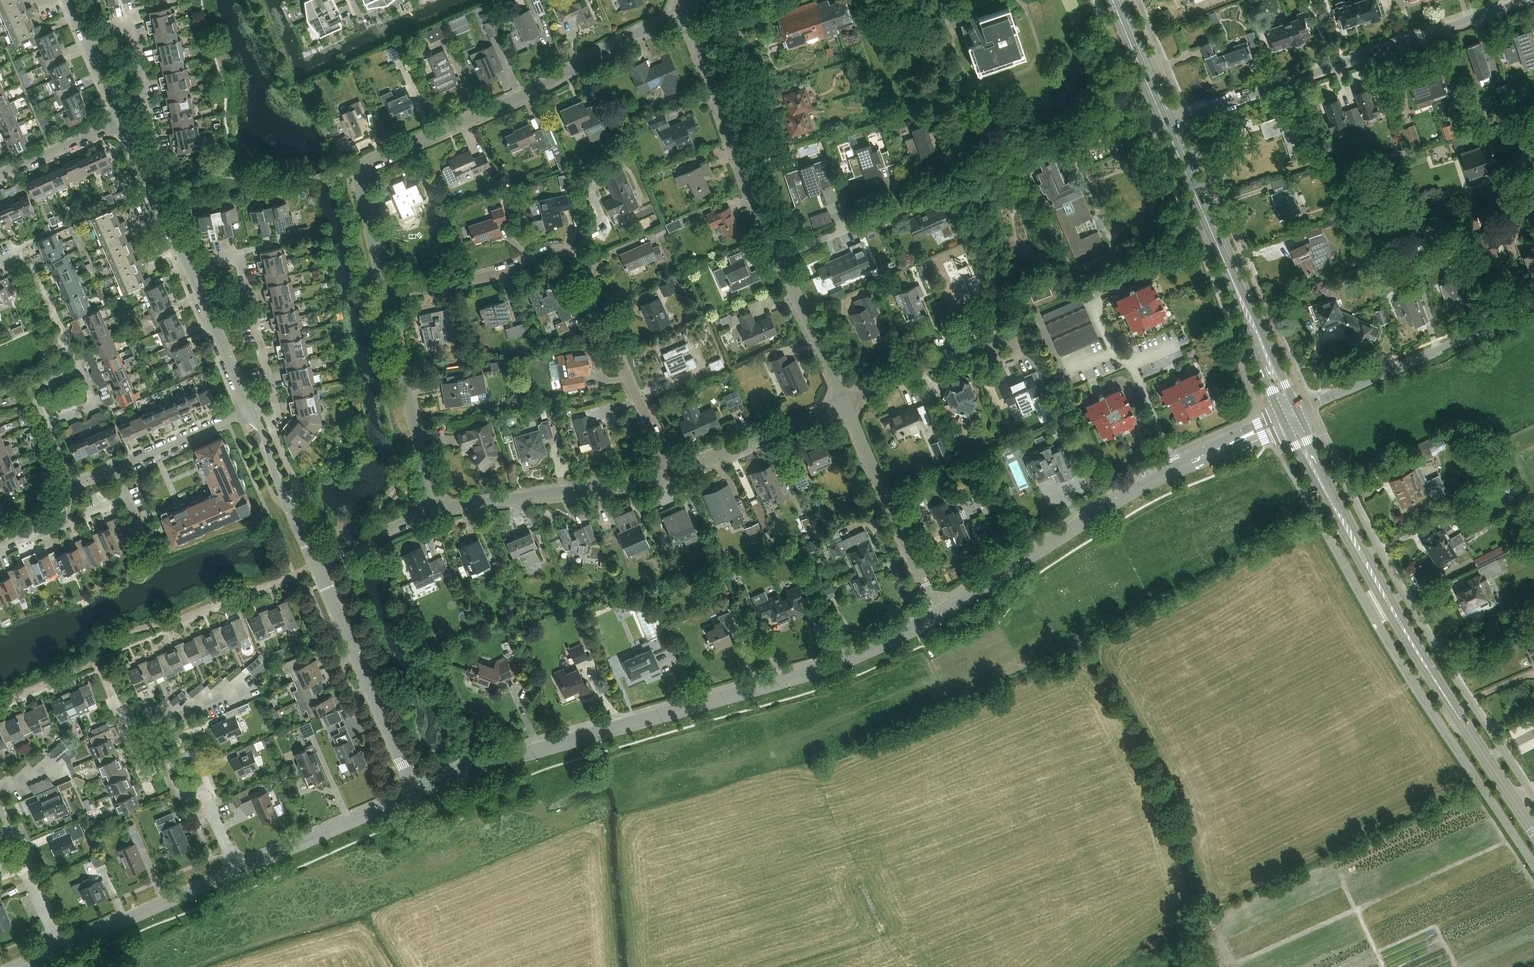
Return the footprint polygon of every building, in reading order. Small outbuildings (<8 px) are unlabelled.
[(11,43),(29,35),(42,30),(40,25),(35,27),(30,17),(35,15),(34,12),(34,10),(33,10),(32,7),(27,9),(23,0),(0,0),(0,17),(11,43)] [(304,0),(307,20),(334,8),(331,2),(334,1),(333,0),(305,0),(304,0)] [(387,5),(385,0),(364,0),(367,8),(387,5)] [(540,0),(532,0),(539,16),(546,13),(540,0)] [(570,4),(557,10),(562,22),(574,16),(577,17),(582,28),(595,22),(586,0),(568,0),(570,4)] [(623,9),(643,1),(642,0),(620,0),(623,9)] [(814,1),(826,37),(839,33),(836,26),(843,23),(844,26),(852,24),(851,20),(852,20),(845,0),(841,0),(829,4),(828,0),(825,0),(816,3),(816,1),(814,1)] [(1357,2),(1353,3),(1352,0),(1350,0),(1345,2),(1346,3),(1337,7),(1341,17),(1338,18),(1338,21),(1340,25),(1341,26),(1344,26),(1344,27),(1363,20),(1357,2)] [(1357,2),(1363,20),(1371,17),(1372,21),(1382,18),(1380,14),(1382,14),(1379,4),(1378,4),(1377,2),(1380,1),(1380,0),(1362,0),(1357,2)] [(787,50),(826,37),(814,1),(775,14),(787,50)] [(151,19),(146,21),(147,27),(176,20),(174,11),(171,12),(170,7),(149,12),(151,19)] [(320,35),(342,26),(339,19),(342,18),(339,13),(336,14),(334,8),(307,20),(320,35)] [(1026,57),(1010,8),(962,25),(978,73),(1026,57)] [(524,40),(540,33),(530,10),(513,17),(524,40)] [(1299,19),(1289,22),(1293,32),(1292,32),(1296,43),(1296,45),(1299,46),(1303,45),(1304,43),(1303,41),(1305,40),(1304,37),(1311,35),(1307,21),(1312,20),(1309,10),(1298,14),(1299,19)] [(491,17),(488,11),(480,14),(483,21),(491,17)] [(1216,11),(1210,14),(1214,23),(1219,20),(1216,11)] [(760,25),(756,14),(740,20),(744,32),(753,29),(753,28),(760,25)] [(502,32),(496,19),(484,24),(490,38),(502,32)] [(176,20),(147,27),(149,33),(154,32),(156,40),(177,35),(176,30),(178,30),(176,20)] [(1293,32),(1289,22),(1289,21),(1279,24),(1279,26),(1269,29),(1273,39),(1271,40),(1272,41),(1270,43),(1272,48),(1274,48),(1274,49),(1293,42),(1294,44),(1296,43),(1292,32),(1293,32)] [(364,23),(358,26),(361,32),(367,29),(364,23)] [(449,35),(444,24),(426,32),(431,43),(449,35)] [(44,35),(42,30),(29,35),(33,45),(38,43),(40,49),(58,41),(53,31),(44,35)] [(1512,41),(1509,44),(1509,45),(1503,47),(1504,48),(1508,62),(1522,58),(1526,68),(1533,66),(1533,40),(1531,31),(1511,37),(1512,41)] [(152,49),(154,55),(183,48),(180,39),(178,40),(177,35),(156,40),(158,48),(152,49)] [(1256,36),(1249,38),(1252,47),(1259,45),(1256,36)] [(1206,44),(1202,45),(1207,57),(1206,58),(1213,74),(1224,70),(1224,69),(1229,67),(1229,65),(1225,53),(1224,54),(1218,39),(1206,44)] [(55,54),(62,51),(58,41),(40,49),(43,55),(38,56),(42,66),(57,59),(55,54)] [(1235,49),(1225,53),(1229,65),(1229,67),(1236,65),(1235,62),(1253,56),(1247,41),(1234,46),(1235,49)] [(1481,42),(1468,46),(1479,79),(1492,75),(1481,42)] [(404,56),(400,44),(389,48),(393,60),(404,56)] [(493,67),(500,64),(492,45),(482,49),(484,55),(474,60),(476,65),(475,65),(482,83),(498,77),(493,67)] [(161,60),(162,68),(183,63),(182,58),(185,58),(183,48),(154,55),(155,61),(161,60)] [(436,93),(458,83),(444,50),(428,57),(436,76),(430,79),(436,93)] [(671,92),(683,87),(669,55),(662,58),(664,63),(646,70),(642,62),(629,68),(640,93),(667,81),(671,92)] [(60,64),(57,59),(42,66),(46,75),(51,73),(54,79),(71,71),(67,61),(60,64)] [(766,68),(763,60),(755,63),(758,71),(766,68)] [(159,77),(160,83),(189,76),(187,67),(184,68),(183,63),(162,68),(164,76),(159,77)] [(75,81),(71,71),(54,79),(56,85),(52,87),(56,96),(71,90),(68,84),(75,81)] [(1427,77),(1426,78),(1432,95),(1434,102),(1449,96),(1446,90),(1447,89),(1446,87),(1448,86),(1447,84),(1446,84),(1444,80),(1446,79),(1446,75),(1442,75),(1441,73),(1427,78),(1427,77)] [(167,88),(169,96),(187,92),(189,92),(188,86),(191,86),(189,76),(160,83),(162,89),(167,88)] [(1412,85),(1409,88),(1411,91),(1413,91),(1415,95),(1414,96),(1415,98),(1416,98),(1417,100),(1425,97),(1427,104),(1434,102),(1432,95),(1426,78),(1424,78),(1424,79),(1411,83),(1412,85)] [(1497,87),(1502,97),(1511,94),(1507,83),(1497,87)] [(1359,106),(1352,109),(1358,126),(1360,132),(1365,130),(1363,125),(1365,124),(1363,118),(1381,112),(1378,104),(1376,105),(1370,88),(1364,89),(1364,87),(1356,90),(1361,105),(1358,105),(1359,106)] [(67,109),(84,102),(80,91),(73,94),(71,90),(56,96),(60,105),(64,103),(67,109)] [(792,114),(804,110),(810,108),(804,90),(791,94),(791,93),(785,95),(787,103),(788,103),(792,114)] [(1481,119),(1472,90),(1469,91),(1472,103),(1471,104),(1476,120),(1481,119)] [(9,102),(5,91),(0,93),(0,106),(9,102)] [(162,106),(164,112),(193,105),(190,96),(188,96),(187,92),(169,96),(166,96),(168,104),(162,106)] [(404,92),(393,97),(390,92),(380,96),(383,104),(386,102),(392,116),(392,115),(394,120),(402,116),(401,115),(407,112),(409,115),(416,112),(408,94),(405,95),(404,92)] [(763,104),(759,93),(751,96),(755,107),(763,104)] [(1509,101),(1512,109),(1533,102),(1533,93),(1509,101)] [(1354,134),(1360,132),(1358,126),(1352,109),(1347,111),(1346,110),(1343,110),(1339,96),(1331,99),(1331,101),(1326,103),(1332,120),(1329,121),(1332,129),(1350,123),(1354,134)] [(360,131),(366,128),(363,123),(365,122),(363,115),(360,116),(359,113),(364,111),(359,101),(349,106),(350,110),(343,113),(345,119),(342,120),(346,130),(350,129),(354,139),(363,136),(360,131)] [(9,102),(0,106),(0,120),(14,113),(9,102)] [(89,112),(84,102),(67,109),(69,115),(65,117),(69,126),(84,120),(82,115),(89,112)] [(591,141),(607,134),(601,119),(607,116),(600,102),(585,109),(584,105),(576,108),(575,104),(561,110),(570,132),(585,126),(591,141)] [(171,117),(172,125),(193,120),(192,115),(195,115),(193,105),(164,112),(165,118),(171,117)] [(809,123),(804,110),(792,114),(786,116),(792,134),(804,130),(804,131),(812,129),(810,123),(809,123)] [(690,134),(698,130),(693,117),(670,126),(664,112),(648,118),(652,128),(658,126),(665,145),(675,140),(679,148),(693,141),(690,134)] [(1287,114),(1261,123),(1267,138),(1283,132),(1283,133),(1284,133),(1292,154),(1300,151),(1300,153),(1307,150),(1303,140),(1295,118),(1293,112),(1287,114)] [(14,113),(0,120),(0,126),(1,129),(4,128),(5,131),(19,124),(14,113)] [(169,134),(170,140),(199,133),(197,124),(195,125),(193,120),(172,125),(174,132),(169,134)] [(4,134),(7,143),(22,136),(22,137),(24,136),(19,124),(5,131),(6,133),(4,134)] [(535,148),(541,145),(543,152),(549,149),(541,132),(534,135),(529,124),(519,129),(520,130),(505,136),(511,151),(520,148),(519,146),(532,141),(535,148)] [(1452,124),(1443,127),(1448,140),(1461,135),(1459,130),(1454,132),(1452,124)] [(945,152),(944,152),(936,129),(929,132),(926,125),(912,130),(914,137),(905,140),(911,157),(905,159),(905,160),(920,155),(921,158),(937,153),(937,152),(945,153),(945,152)] [(1420,142),(1414,126),(1401,131),(1406,147),(1420,142)] [(201,143),(199,133),(170,140),(172,146),(177,145),(179,153),(200,148),(199,143),(201,143)] [(785,145),(782,135),(771,139),(774,148),(785,145)] [(6,146),(10,155),(26,148),(31,146),(29,141),(24,143),(22,137),(22,136),(7,143),(9,145),(6,146)] [(1460,138),(1454,140),(1456,147),(1462,145),(1460,138)] [(43,139),(35,142),(38,148),(45,145),(43,139)] [(1507,156),(1515,153),(1510,140),(1494,145),(1492,142),(1463,152),(1471,177),(1501,166),(1497,153),(1505,150),(1507,156)] [(854,176),(848,178),(848,179),(863,174),(865,177),(879,172),(878,169),(894,163),(891,164),(887,151),(881,153),(879,146),(878,147),(879,148),(872,151),(870,144),(855,149),(857,156),(848,159),(854,176)] [(1074,181),(1073,179),(1066,183),(1061,172),(1060,172),(1054,158),(1059,156),(1054,145),(1031,155),(1034,162),(1039,160),(1044,171),(1035,174),(1043,192),(1045,191),(1074,258),(1104,245),(1098,232),(1081,239),(1075,225),(1092,218),(1076,180),(1074,181)] [(92,151),(101,172),(106,170),(104,166),(111,163),(105,149),(102,150),(101,148),(92,151)] [(1406,148),(1400,150),(1403,158),(1409,156),(1406,148)] [(459,180),(456,175),(473,168),(475,174),(490,168),(484,155),(473,159),(469,150),(449,159),(451,165),(445,167),(445,168),(444,168),(444,169),(444,170),(443,171),(444,172),(446,178),(446,177),(449,184),(449,185),(459,180)] [(85,157),(82,158),(89,173),(95,170),(97,174),(101,172),(92,151),(84,155),(85,157)] [(79,157),(70,161),(79,182),(84,180),(82,175),(89,173),(82,158),(80,160),(79,157)] [(799,170),(786,175),(789,186),(794,184),(800,202),(792,209),(808,196),(815,190),(835,184),(834,183),(833,183),(825,159),(798,168),(799,170)] [(75,184),(79,182),(70,161),(62,165),(63,167),(60,168),(67,182),(73,179),(75,184)] [(696,197),(698,196),(699,197),(700,197),(701,197),(702,197),(703,197),(704,197),(704,196),(705,196),(705,195),(706,194),(706,193),(706,192),(710,190),(703,174),(711,171),(707,163),(676,177),(679,185),(689,181),(696,197)] [(57,167),(48,171),(57,191),(62,189),(60,185),(67,182),(60,168),(58,169),(57,167)] [(622,213),(638,206),(622,169),(606,176),(615,197),(605,202),(611,214),(620,210),(622,213)] [(41,176),(38,178),(45,192),(51,189),(53,193),(57,191),(48,171),(40,174),(41,176)] [(504,175),(501,179),(506,190),(512,182),(504,175)] [(38,194),(45,192),(38,178),(36,179),(35,177),(26,180),(35,201),(40,199),(38,194)] [(1290,210),(1298,207),(1295,198),(1297,197),(1293,186),(1288,187),(1285,178),(1272,182),(1272,183),(1273,183),(1275,188),(1282,186),(1283,189),(1271,194),(1275,206),(1276,205),(1279,212),(1278,213),(1283,219),(1291,212),(1290,210)] [(392,199),(386,202),(391,213),(397,210),(403,223),(404,225),(417,219),(416,217),(410,204),(425,198),(418,181),(407,186),(404,179),(390,185),(393,192),(390,193),(392,199)] [(117,201),(128,196),(124,189),(114,194),(117,201)] [(20,200),(17,201),(23,215),(34,210),(27,194),(19,198),(20,200)] [(539,201),(541,212),(531,214),(533,222),(531,222),(536,231),(544,227),(545,230),(562,226),(559,211),(569,208),(566,196),(556,198),(539,201)] [(13,200),(5,204),(12,220),(23,215),(17,201),(14,202),(13,200)] [(286,203),(268,207),(271,219),(274,219),(275,223),(276,223),(277,229),(276,229),(277,233),(286,231),(282,217),(289,215),(286,203)] [(1,225),(3,229),(14,224),(12,220),(5,204),(0,206),(0,223),(1,225)] [(953,213),(947,216),(942,205),(908,220),(916,239),(941,228),(945,237),(960,231),(953,213)] [(88,219),(96,238),(127,224),(127,223),(126,223),(125,220),(118,224),(113,213),(121,210),(119,206),(88,219)] [(235,207),(216,211),(219,224),(222,223),(223,227),(224,227),(226,233),(225,233),(226,237),(234,236),(231,221),(237,219),(235,207)] [(271,219),(268,207),(250,211),(253,224),(259,222),(263,237),(271,235),(270,231),(269,231),(268,225),(269,224),(268,220),(271,219)] [(497,224),(506,221),(502,207),(490,211),(492,218),(468,225),(474,243),(487,238),(488,241),(501,237),(497,224)] [(724,235),(739,229),(729,208),(717,213),(716,211),(708,215),(713,227),(719,224),(724,235)] [(216,224),(219,224),(216,211),(198,215),(201,228),(197,231),(202,237),(210,236),(211,241),(219,239),(218,235),(217,235),(216,229),(217,228),(216,224)] [(1481,227),(1476,213),(1461,219),(1465,232),(1481,227)] [(817,214),(811,216),(815,228),(821,225),(817,214)] [(682,226),(679,218),(665,224),(669,232),(682,226)] [(1463,237),(1457,218),(1445,222),(1451,241),(1463,237)] [(96,238),(104,257),(135,243),(135,242),(134,242),(133,239),(126,242),(121,232),(129,229),(128,226),(127,224),(96,238)] [(664,225),(653,229),(657,237),(667,233),(664,225)] [(1318,265),(1322,269),(1323,267),(1324,265),(1325,263),(1326,260),(1327,258),(1328,256),(1328,253),(1328,251),(1328,248),(1327,246),(1326,243),(1326,241),(1319,228),(1308,232),(1311,241),(1291,249),(1294,256),(1293,257),(1295,261),(1296,260),(1296,261),(1301,259),(1307,274),(1316,270),(1314,266),(1318,265)] [(302,229),(299,229),(295,230),(297,238),(300,237),(303,236),(302,229)] [(1492,229),(1477,234),(1483,250),(1482,250),(1484,257),(1486,256),(1491,272),(1504,267),(1500,255),(1499,255),(1496,246),(1497,245),(1492,229)] [(1504,237),(1506,243),(1511,256),(1517,254),(1512,241),(1519,239),(1517,232),(1504,237)] [(61,244),(56,233),(38,240),(40,244),(37,245),(41,253),(61,244)] [(1386,252),(1404,247),(1401,235),(1382,240),(1386,252)] [(873,269),(868,256),(862,241),(849,247),(851,251),(825,262),(826,265),(819,268),(819,269),(818,270),(821,276),(830,272),(835,283),(851,277),(851,279),(873,269)] [(657,261),(662,258),(657,246),(652,248),(649,242),(619,255),(626,271),(656,258),(657,261)] [(104,257),(113,275),(144,262),(143,261),(141,258),(134,261),(130,251),(137,248),(136,245),(135,243),(104,257)] [(47,260),(48,263),(66,255),(66,254),(61,244),(41,253),(45,261),(47,260)] [(1530,245),(1532,253),(1525,255),(1533,277),(1533,276),(1533,244),(1530,245)] [(257,261),(258,267),(287,261),(285,252),(282,252),(281,247),(260,252),(262,260),(257,261)] [(966,251),(943,261),(953,283),(963,278),(968,289),(961,292),(965,301),(985,292),(966,251)] [(68,253),(66,254),(66,255),(48,263),(52,271),(54,270),(55,273),(73,265),(68,253)] [(1366,257),(1358,260),(1362,270),(1369,267),(1366,257)] [(734,290),(761,279),(757,269),(750,272),(744,258),(732,263),(732,265),(729,266),(728,265),(714,271),(721,287),(731,283),(734,290)] [(265,273),(267,280),(288,275),(287,271),(289,270),(287,261),(258,267),(260,274),(265,273)] [(144,263),(144,262),(113,275),(121,294),(139,287),(152,281),(150,277),(142,280),(138,269),(145,266),(144,263)] [(1463,306),(1474,296),(1469,291),(1471,289),(1468,281),(1469,280),(1455,263),(1447,270),(1453,278),(1442,288),(1454,301),(1457,299),(1463,306)] [(54,277),(58,285),(78,276),(73,265),(55,273),(56,276),(54,277)] [(1370,269),(1361,272),(1363,277),(1372,274),(1370,269)] [(288,275),(267,280),(268,288),(263,289),(265,295),(293,289),(291,280),(289,280),(288,275)] [(83,287),(78,276),(58,285),(61,293),(63,292),(65,295),(83,287)] [(0,309),(12,304),(9,297),(15,294),(7,277),(1,280),(2,282),(0,283),(0,309)] [(677,290),(672,279),(659,286),(664,296),(677,290)] [(150,300),(168,292),(163,282),(154,286),(152,281),(139,287),(143,296),(147,294),(150,300)] [(1052,293),(1048,283),(1029,290),(1033,300),(1052,293)] [(1163,313),(1166,311),(1155,287),(1152,288),(1150,283),(1135,289),(1134,288),(1133,288),(1132,288),(1131,288),(1131,289),(1130,290),(1130,291),(1131,293),(1122,296),(1120,292),(1113,295),(1116,304),(1115,304),(1119,312),(1124,310),(1132,330),(1137,328),(1138,331),(1151,325),(1150,323),(1164,317),(1163,313)] [(919,285),(900,293),(905,305),(908,313),(924,306),(920,296),(924,295),(919,285)] [(64,299),(67,307),(87,298),(83,287),(65,295),(66,298),(64,299)] [(565,320),(572,318),(560,290),(555,292),(553,287),(545,290),(547,295),(541,297),(538,290),(528,294),(541,324),(549,321),(546,313),(556,308),(562,321),(555,324),(559,334),(569,330),(565,320)] [(271,301),(273,308),(294,304),(293,299),(295,298),(293,289),(265,295),(266,302),(271,301)] [(1430,321),(1426,311),(1418,291),(1397,300),(1402,314),(1407,313),(1409,318),(1413,316),(1417,326),(1430,321)] [(148,308),(152,317),(167,311),(165,306),(172,303),(168,292),(150,300),(153,306),(148,308)] [(863,339),(879,332),(871,316),(878,313),(870,295),(858,301),(862,312),(852,316),(857,328),(858,328),(863,339)] [(527,297),(519,301),(523,310),(531,306),(527,297)] [(87,298),(67,307),(71,315),(73,314),(74,317),(92,309),(87,298)] [(652,330),(670,322),(659,298),(642,305),(652,330)] [(1045,321),(1084,304),(1081,298),(1043,315),(1045,321)] [(1339,321),(1351,327),(1355,316),(1342,310),(1338,299),(1317,307),(1325,327),(1339,321)] [(486,327),(512,319),(506,300),(480,308),(483,317),(482,318),(482,320),(484,319),(486,327)] [(961,301),(953,305),(959,319),(968,315),(961,301)] [(270,317),(271,324),(300,317),(298,308),(295,308),(294,304),(273,308),(275,316),(270,317)] [(1382,323),(1392,320),(1387,307),(1377,310),(1382,323)] [(1047,324),(1052,336),(1090,319),(1085,308),(1047,324)] [(84,319),(88,327),(104,320),(99,309),(85,315),(87,318),(84,319)] [(454,328),(456,327),(453,315),(447,317),(446,310),(420,316),(422,324),(420,325),(420,327),(422,326),(426,344),(444,340),(444,341),(454,339),(452,333),(455,333),(454,328)] [(161,324),(163,330),(181,323),(176,313),(169,316),(167,311),(152,317),(156,326),(161,324)] [(749,344),(776,333),(769,317),(756,322),(751,312),(739,317),(744,327),(742,328),(749,344)] [(727,315),(720,318),(722,325),(730,321),(727,315)] [(1352,343),(1365,349),(1370,337),(1375,339),(1380,328),(1355,316),(1351,327),(1355,337),(1352,343)] [(278,329),(279,336),(301,332),(299,327),(302,326),(300,317),(271,324),(272,330),(278,329)] [(950,319),(941,323),(947,335),(956,332),(950,319)] [(94,335),(95,337),(109,331),(104,320),(88,327),(92,336),(94,335)] [(161,338),(165,347),(180,341),(178,336),(185,333),(181,323),(163,330),(166,336),(161,338)] [(527,334),(523,323),(505,329),(509,340),(527,334)] [(1092,323),(1081,327),(1083,333),(1094,328),(1092,323)] [(1083,333),(1081,327),(1053,340),(1056,345),(1061,343),(1067,341),(1072,338),(1078,336),(1083,333)] [(1083,333),(1086,339),(1097,334),(1094,328),(1083,333)] [(109,331),(95,337),(96,340),(94,341),(98,349),(114,342),(109,331)] [(276,345),(277,352),(306,345),(304,336),(302,336),(301,332),(279,336),(281,344),(276,345)] [(578,332),(572,335),(575,342),(581,339),(578,332)] [(1088,344),(1086,339),(1083,333),(1078,336),(1083,347),(1088,344)] [(1088,344),(1090,344),(1099,340),(1097,334),(1086,339),(1088,344)] [(1083,347),(1078,336),(1072,338),(1077,349),(1083,347)] [(1077,349),(1072,338),(1067,341),(1072,352),(1077,349)] [(174,355),(176,361),(194,353),(189,343),(182,346),(180,341),(165,347),(169,357),(174,355)] [(1072,352),(1067,341),(1061,343),(1066,354),(1072,352)] [(103,357),(105,359),(119,353),(114,342),(98,349),(101,358),(103,357)] [(685,372),(697,367),(693,358),(685,361),(682,354),(689,350),(686,343),(662,354),(665,360),(662,361),(666,370),(663,371),(666,378),(673,375),(672,374),(684,369),(685,372)] [(1061,343),(1056,345),(1061,356),(1066,354),(1061,343)] [(284,357),(286,364),(307,360),(306,355),(308,354),(306,345),(277,352),(279,358),(284,357)] [(167,354),(164,348),(159,351),(161,356),(167,354)] [(586,350),(556,356),(558,363),(561,378),(563,390),(585,386),(583,375),(590,374),(586,350)] [(104,363),(107,371),(124,364),(119,353),(105,359),(106,362),(104,363)] [(191,366),(198,363),(194,353),(176,361),(179,367),(174,368),(179,378),(194,371),(191,366)] [(794,391),(795,393),(808,387),(796,360),(788,363),(785,355),(768,363),(772,371),(775,370),(786,394),(794,391)] [(725,368),(721,359),(708,364),(712,373),(725,368)] [(282,373),(284,380),(313,373),(310,364),(308,364),(307,360),(286,364),(288,372),(282,373)] [(505,368),(504,361),(490,363),(492,371),(505,368)] [(113,379),(114,381),(128,375),(124,364),(107,371),(111,380),(113,379)] [(1171,399),(1180,419),(1185,417),(1186,420),(1199,415),(1198,413),(1207,409),(1209,413),(1214,411),(1210,402),(1214,401),(1202,376),(1199,377),(1195,368),(1190,370),(1192,375),(1183,379),(1182,378),(1181,377),(1180,377),(1179,377),(1179,378),(1178,378),(1178,379),(1178,380),(1178,381),(1178,382),(1169,386),(1167,381),(1160,385),(1162,389),(1164,393),(1163,394),(1166,402),(1171,399)] [(1001,386),(1009,404),(1017,400),(1023,412),(1035,407),(1031,398),(1040,394),(1039,390),(1045,388),(1037,370),(1031,373),(1032,376),(1017,383),(1016,380),(1001,386)] [(291,385),(292,393),(313,388),(312,383),(315,382),(313,373),(284,380),(285,386),(291,385)] [(470,394),(485,391),(482,374),(457,378),(458,381),(443,383),(447,406),(471,401),(470,394)] [(113,385),(117,393),(131,387),(131,388),(133,387),(128,375),(114,381),(115,384),(113,385)] [(947,396),(950,403),(944,406),(949,416),(953,418),(956,412),(970,417),(976,402),(972,400),(975,394),(970,384),(959,380),(952,382),(947,396)] [(196,411),(205,408),(198,393),(194,383),(189,385),(192,393),(186,396),(192,410),(195,409),(196,411)] [(204,391),(198,393),(205,408),(207,407),(208,409),(216,405),(207,384),(202,386),(204,391)] [(1136,428),(1132,419),(1136,417),(1125,392),(1121,394),(1117,385),(1112,387),(1114,391),(1105,395),(1105,394),(1104,394),(1103,393),(1102,393),(1102,394),(1101,394),(1100,395),(1100,396),(1099,397),(1100,399),(1091,402),(1089,398),(1082,401),(1085,410),(1084,410),(1088,418),(1093,416),(1102,435),(1107,433),(1109,437),(1121,431),(1120,429),(1128,425),(1130,430),(1136,428)] [(131,387),(117,393),(118,396),(116,397),(119,406),(140,397),(138,392),(134,394),(131,388),(131,387)] [(289,401),(290,408),(319,401),(317,392),(315,393),(313,388),(292,393),(294,400),(289,401)] [(745,407),(737,390),(723,396),(731,413),(745,407)] [(178,395),(173,397),(182,417),(190,414),(189,412),(192,410),(186,396),(180,399),(178,395)] [(174,421),(182,417),(173,397),(168,399),(170,403),(164,406),(170,420),(173,419),(174,421)] [(151,406),(160,427),(168,423),(167,421),(170,420),(164,406),(158,408),(154,401),(150,403),(151,406)] [(297,413),(298,417),(320,423),(321,419),(319,411),(321,411),(319,401),(290,408),(292,414),(297,413)] [(687,439),(719,425),(713,411),(700,417),(693,401),(681,407),(687,423),(681,425),(687,439)] [(152,431),(160,427),(151,406),(146,408),(148,413),(142,415),(148,430),(151,428),(152,431)] [(889,417),(897,435),(911,429),(913,433),(919,431),(918,428),(924,425),(924,424),(930,421),(924,407),(918,410),(916,407),(902,413),(902,411),(889,417)] [(134,414),(129,416),(138,437),(146,433),(145,431),(148,430),(142,415),(136,418),(134,414)] [(592,449),(609,443),(606,433),(602,434),(599,424),(590,427),(586,415),(574,419),(581,444),(590,441),(592,449)] [(138,437),(129,416),(124,418),(126,422),(120,425),(126,439),(129,438),(130,440),(138,437)] [(319,426),(320,423),(298,417),(295,421),(291,417),(287,422),(310,441),(316,434),(314,432),(319,426)] [(91,419),(82,423),(84,428),(86,429),(93,426),(93,424),(91,419)] [(545,439),(553,437),(548,420),(540,422),(541,424),(538,425),(539,429),(514,436),(522,462),(546,455),(542,438),(545,437),(545,439)] [(284,434),(293,456),(302,447),(303,448),(310,441),(287,422),(283,427),(287,431),(284,434)] [(111,424),(102,428),(110,444),(121,439),(115,425),(112,426),(111,424)] [(483,469),(496,455),(487,425),(469,430),(470,430),(458,434),(462,447),(474,443),(476,450),(470,457),(483,469)] [(99,449),(110,444),(102,428),(94,431),(95,433),(92,435),(99,449)] [(34,430),(28,433),(31,439),(37,437),(34,430)] [(88,454),(99,449),(92,435),(90,436),(89,434),(80,437),(88,454)] [(1438,442),(1435,435),(1419,444),(1427,460),(1442,452),(1441,449),(1448,446),(1444,439),(1438,442)] [(76,459),(88,454),(80,437),(72,441),(73,443),(70,444),(76,459)] [(211,485),(237,473),(222,437),(196,449),(201,461),(198,462),(203,474),(206,472),(211,485)] [(12,448),(10,443),(5,445),(3,439),(0,440),(0,453),(12,448)] [(952,458),(943,439),(931,444),(940,463),(952,458)] [(802,451),(803,453),(802,453),(801,453),(800,454),(800,455),(799,455),(799,456),(799,457),(799,458),(799,459),(799,460),(800,461),(800,462),(801,462),(802,463),(803,463),(803,465),(802,466),(803,468),(808,466),(812,473),(818,470),(817,467),(830,461),(831,465),(840,461),(833,447),(826,450),(824,444),(819,447),(818,444),(802,451)] [(1061,480),(1070,476),(1075,474),(1063,447),(1056,450),(1054,444),(1034,453),(1036,459),(1027,463),(1033,478),(1047,472),(1049,477),(1058,473),(1061,480)] [(12,448),(0,453),(0,466),(12,461),(9,455),(14,453),(12,448)] [(1397,477),(1392,479),(1392,480),(1393,480),(1404,502),(1403,502),(1403,503),(1416,497),(1417,500),(1422,497),(1427,508),(1450,496),(1439,475),(1427,480),(1420,465),(1415,468),(1410,458),(1393,466),(1397,477)] [(1,479),(15,473),(22,470),(19,465),(15,467),(12,461),(0,466),(0,478),(1,479)] [(772,503),(789,496),(782,479),(778,481),(771,464),(749,474),(758,494),(757,495),(760,502),(769,498),(772,503)] [(0,483),(0,484),(3,491),(24,482),(22,477),(18,479),(15,473),(1,479),(2,482),(0,483)] [(201,500),(213,526),(253,509),(237,473),(211,485),(214,491),(209,493),(210,496),(201,500)] [(810,485),(805,473),(793,478),(798,490),(810,485)] [(50,475),(42,479),(45,484),(52,481),(50,475)] [(733,526),(744,522),(740,512),(728,485),(704,495),(716,522),(732,515),(735,523),(732,524),(733,526)] [(162,517),(173,543),(213,526),(201,500),(186,506),(184,504),(173,508),(174,511),(162,517)] [(935,518),(937,517),(944,533),(942,534),(944,539),(952,536),(956,543),(969,538),(968,536),(974,534),(969,522),(964,524),(958,510),(953,513),(952,510),(949,511),(945,502),(930,508),(935,518)] [(686,544),(698,539),(685,507),(682,508),(680,503),(660,511),(673,543),(684,539),(686,544)] [(633,509),(615,517),(621,533),(619,534),(628,555),(649,547),(633,509)] [(1427,549),(1428,548),(1430,551),(1434,549),(1433,547),(1448,539),(1444,532),(1452,527),(1446,516),(1429,526),(1433,531),(1424,536),(1423,536),(1421,537),(1421,538),(1427,549)] [(118,549),(125,546),(113,519),(107,522),(109,527),(99,532),(107,550),(117,546),(118,549)] [(764,538),(758,523),(745,528),(751,544),(764,538)] [(586,543),(591,541),(584,526),(573,530),(576,536),(572,537),(566,525),(557,528),(563,542),(562,543),(564,548),(570,550),(570,553),(585,554),(586,543)] [(828,546),(834,560),(846,554),(845,549),(856,544),(858,550),(849,554),(856,571),(870,565),(878,562),(873,550),(871,551),(870,548),(872,547),(865,530),(841,541),(841,542),(837,543),(828,546)] [(94,540),(84,544),(92,563),(102,558),(104,562),(111,559),(107,550),(99,532),(92,534),(94,540)] [(526,566),(540,560),(535,547),(536,546),(530,532),(507,541),(513,556),(521,553),(526,566)] [(1464,540),(1460,532),(1448,539),(1433,547),(1434,549),(1430,551),(1438,565),(1439,565),(1441,568),(1450,563),(1448,560),(1457,555),(1453,547),(1464,540)] [(78,547),(67,552),(75,570),(85,566),(87,570),(94,567),(92,563),(84,544),(82,539),(75,542),(78,547)] [(470,574),(490,565),(479,539),(459,547),(462,555),(460,556),(463,564),(465,563),(470,574)] [(1497,547),(1476,557),(1480,566),(1501,556),(1497,547)] [(421,549),(405,556),(415,578),(413,579),(417,588),(435,580),(434,579),(442,575),(448,572),(441,556),(436,559),(427,563),(421,549)] [(75,570),(67,552),(57,556),(54,551),(48,554),(56,572),(60,581),(67,578),(65,575),(75,570)] [(35,553),(29,555),(41,583),(47,580),(46,576),(56,572),(48,554),(38,558),(35,553)] [(41,583),(29,555),(22,558),(25,564),(14,568),(22,587),(32,582),(34,586),(41,583)] [(1489,603),(1487,598),(1494,595),(1486,578),(1503,569),(1498,559),(1478,568),(1481,575),(1468,582),(1470,586),(1458,592),(1465,608),(1479,602),(1482,606),(1489,603)] [(502,569),(498,560),(492,562),(496,571),(502,569)] [(870,565),(856,571),(859,577),(851,580),(858,598),(880,588),(870,565)] [(0,581),(0,582),(8,600),(18,595),(19,599),(26,596),(22,587),(14,568),(8,571),(10,577),(0,581)] [(835,596),(830,583),(819,588),(824,601),(835,596)] [(801,585),(780,594),(790,616),(796,614),(797,617),(805,614),(800,602),(807,599),(801,585)] [(791,619),(790,616),(780,594),(767,599),(764,592),(749,598),(757,617),(766,613),(770,622),(777,619),(779,624),(791,619)] [(278,607),(269,611),(276,628),(277,632),(288,627),(289,630),(298,627),(287,601),(277,605),(278,607)] [(268,632),(276,628),(269,611),(268,609),(259,613),(259,615),(250,619),(259,640),(269,636),(268,632)] [(665,649),(659,635),(648,609),(636,614),(647,641),(643,642),(647,651),(622,661),(630,680),(659,668),(653,654),(665,649)] [(728,631),(736,628),(729,612),(718,616),(720,621),(714,624),(716,627),(706,631),(710,639),(713,638),(717,648),(732,641),(728,631)] [(231,623),(222,627),(229,645),(230,648),(241,644),(239,640),(248,637),(240,617),(230,621),(231,623)] [(221,649),(229,645),(222,627),(221,625),(212,629),(213,632),(203,636),(210,653),(212,657),(222,652),(221,649)] [(194,640),(185,644),(192,661),(193,665),(203,660),(202,657),(210,653),(203,636),(202,634),(193,638),(194,640)] [(1525,639),(1533,659),(1533,634),(1525,639)] [(588,659),(580,640),(567,645),(576,664),(588,659)] [(166,652),(174,671),(174,673),(185,668),(183,665),(192,661),(185,644),(184,642),(174,646),(175,648),(166,652)] [(308,642),(293,649),(295,654),(310,647),(308,642)] [(157,658),(148,662),(155,680),(157,683),(167,678),(166,675),(174,671),(166,652),(156,656),(157,658)] [(290,672),(294,681),(319,669),(315,660),(303,665),(300,656),(281,664),(285,674),(290,672)] [(259,657),(246,667),(250,672),(262,661),(259,657)] [(496,682),(513,675),(507,660),(500,663),(495,661),(493,667),(471,659),(466,673),(474,676),(472,681),(487,686),(489,680),(496,682)] [(155,680),(148,662),(147,660),(138,664),(139,666),(129,670),(138,691),(148,687),(147,683),(155,680)] [(250,672),(251,673),(255,678),(268,668),(262,661),(250,672)] [(242,671),(242,670),(238,666),(226,677),(230,681),(242,671)] [(585,682),(579,668),(557,677),(565,697),(580,691),(582,696),(591,692),(587,682),(585,682)] [(297,701),(316,693),(312,684),(324,679),(319,669),(294,681),(298,689),(293,691),(297,701)] [(97,703),(88,683),(79,687),(80,689),(71,693),(79,714),(89,710),(88,706),(97,703)] [(79,714),(71,693),(70,691),(60,695),(61,697),(51,702),(60,723),(71,718),(73,722),(81,719),(79,714)] [(310,717),(336,706),(331,697),(319,702),(316,693),(297,701),(301,710),(306,708),(310,717)] [(51,722),(43,703),(33,707),(34,709),(25,713),(32,731),(34,734),(44,730),(42,726),(51,722)] [(145,707),(146,713),(162,710),(161,705),(145,707)] [(237,707),(224,713),(227,719),(213,725),(220,743),(229,739),(228,737),(234,735),(235,736),(242,733),(235,716),(240,714),(237,707)] [(342,720),(338,710),(326,715),(330,725),(342,720)] [(32,731),(25,713),(24,711),(15,715),(16,717),(6,721),(13,739),(15,742),(25,738),(24,734),(32,731)] [(7,746),(5,742),(13,739),(6,721),(5,719),(0,722),(0,749),(7,746)] [(315,734),(310,722),(300,727),(304,739),(315,734)] [(98,756),(115,748),(111,739),(113,738),(109,728),(110,728),(107,723),(92,730),(94,735),(90,737),(93,746),(90,747),(94,758),(98,756)] [(356,752),(347,730),(345,726),(339,728),(341,733),(333,736),(337,746),(334,747),(341,763),(345,761),(350,772),(365,765),(366,763),(360,750),(356,752)] [(79,744),(75,739),(62,750),(66,754),(79,744)] [(259,755),(257,750),(265,747),(262,740),(242,748),(244,755),(231,760),(237,775),(258,766),(254,757),(259,755)] [(52,758),(66,746),(63,741),(48,754),(52,758)] [(308,748),(295,754),(299,763),(298,764),(307,786),(325,778),(320,765),(321,764),(316,751),(312,744),(307,746),(308,748)] [(106,775),(123,767),(119,757),(121,757),(117,747),(115,748),(98,756),(101,765),(98,766),(102,777),(106,775)] [(67,753),(66,754),(62,757),(66,761),(66,762),(71,758),(67,753)] [(67,763),(71,774),(76,772),(71,761),(67,763)] [(114,794),(131,786),(127,776),(129,775),(125,766),(123,767),(106,775),(109,783),(106,785),(111,795),(114,794)] [(68,788),(74,785),(71,779),(66,781),(68,788)] [(285,812),(285,811),(281,803),(274,807),(267,792),(273,790),(270,784),(264,786),(267,792),(252,799),(242,803),(241,804),(241,805),(245,814),(257,809),(260,814),(259,815),(262,823),(278,816),(277,816),(285,812)] [(57,785),(46,790),(49,796),(30,805),(36,819),(53,812),(56,818),(69,813),(57,785)] [(119,814),(139,805),(135,795),(137,794),(133,785),(131,786),(114,794),(118,802),(114,803),(119,814)] [(236,807),(241,805),(241,804),(242,803),(238,794),(231,797),(236,807)] [(164,830),(166,836),(163,837),(165,845),(170,844),(175,855),(189,848),(178,823),(177,823),(174,818),(172,819),(169,814),(156,820),(160,831),(164,830)] [(66,834),(50,841),(56,856),(76,847),(73,840),(85,835),(79,821),(63,828),(66,834)] [(143,846),(138,833),(134,824),(127,827),(134,844),(119,850),(129,875),(145,868),(137,849),(143,846)] [(107,863),(102,853),(91,859),(96,868),(107,863)] [(88,879),(72,886),(77,898),(82,896),(86,904),(105,896),(99,881),(91,885),(88,879)] [(11,925),(2,904),(0,905),(0,904),(0,930),(11,925)]
